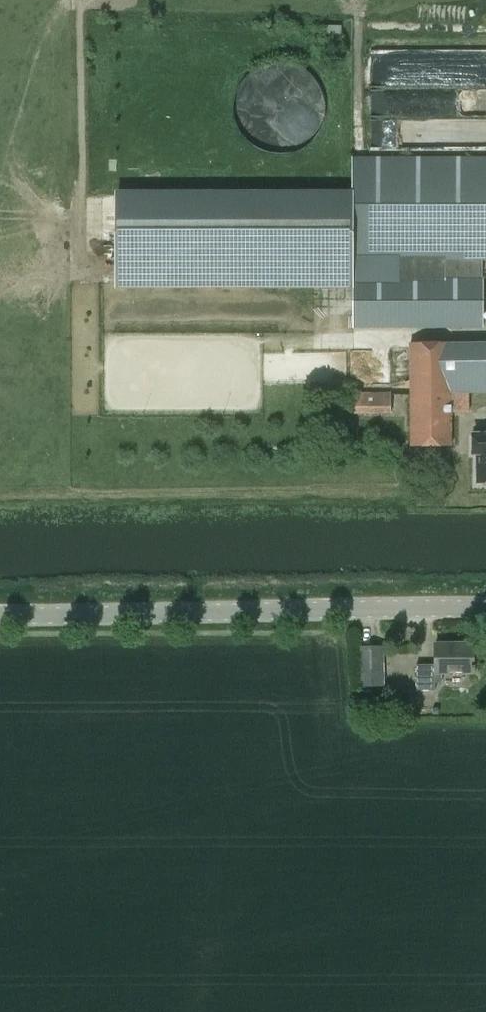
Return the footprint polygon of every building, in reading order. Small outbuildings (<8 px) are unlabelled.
[(303,144),(323,81),(288,69),(281,91),(269,87),(267,91),(248,85),(236,123),(303,144)] [(485,258),(485,157),(353,157),(353,196),(117,196),(117,280),(117,283),(353,283),(353,327),(482,327),(482,258),(485,258)] [(411,446),(451,446),(451,412),(468,411),(468,392),(485,392),(485,343),(450,343),(450,342),(410,343),(411,446)] [(391,392),(351,393),(351,413),(391,412),(391,392)] [(473,433),(473,453),(479,453),(479,482),(485,481),(485,433),(473,433)] [(441,681),(441,672),(474,672),(474,645),(435,645),(435,664),(417,664),(417,689),(435,689),(435,681),(441,681)] [(384,646),(378,646),(362,646),(362,686),(384,686),(384,646)]
